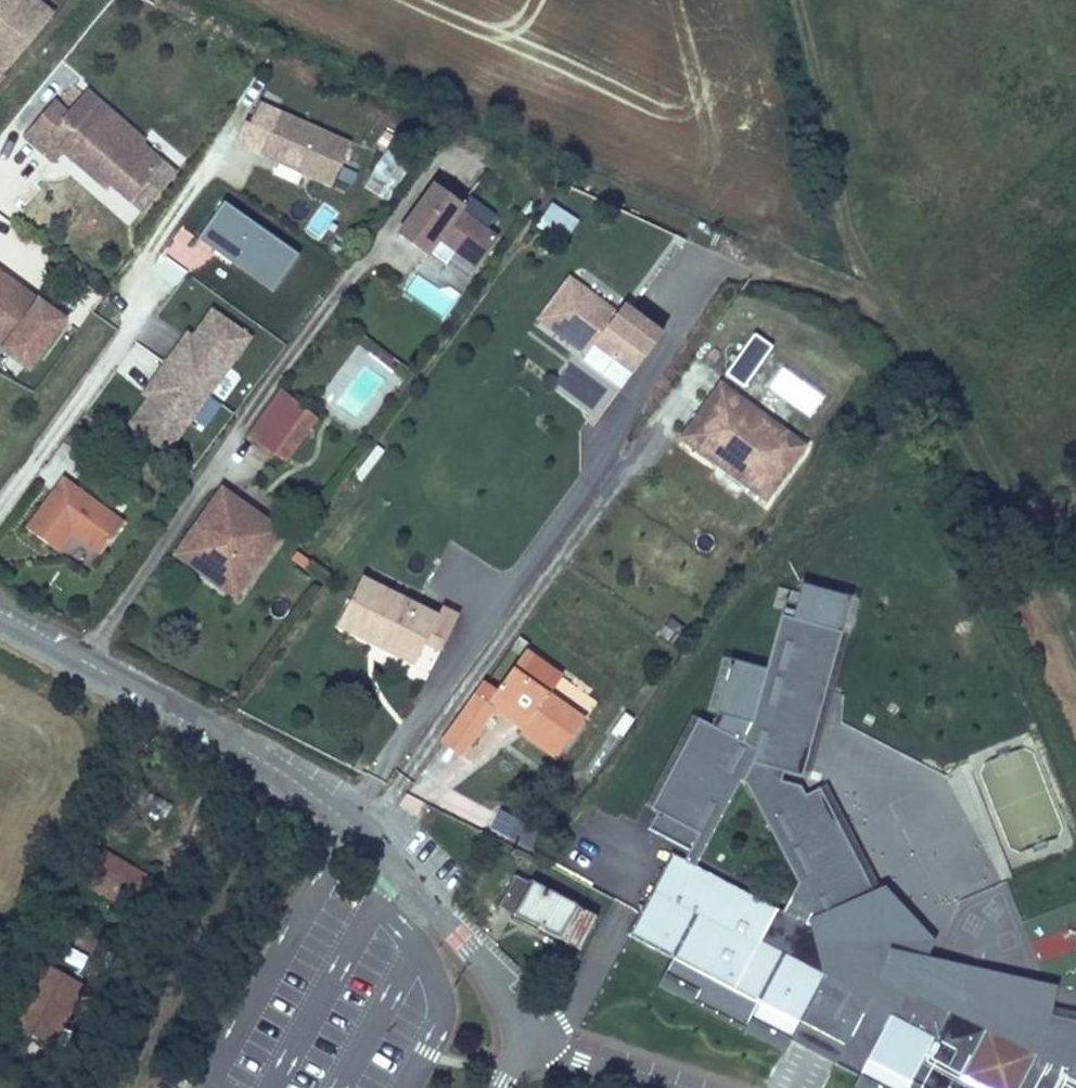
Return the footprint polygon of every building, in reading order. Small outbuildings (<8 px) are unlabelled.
[(44,9),(32,0),(0,0),(0,65),(44,9)] [(144,207),(172,175),(138,146),(141,142),(81,92),(62,114),(50,104),(25,134),(51,157),(60,146),(103,183),(108,177),(144,207)] [(235,149),(330,192),(332,187),(343,163),(350,148),(259,107),(248,130),(244,128),(235,149)] [(172,175),(184,161),(150,132),(141,142),(138,146),(172,175)] [(361,171),(343,163),(332,187),(350,195),(361,171)] [(488,235),(463,217),(466,214),(462,211),(432,190),(397,240),(430,263),(432,259),(446,269),(454,258),(477,274),(500,243),(488,235)] [(254,279),(279,242),(219,202),(194,239),(254,279)] [(466,214),(463,217),(488,235),(497,222),(469,202),(462,211),(466,214)] [(536,229),(564,247),(578,224),(550,207),(536,229)] [(271,290),(295,253),(279,242),(254,279),(271,290)] [(445,321),(459,298),(416,272),(402,295),(445,321)] [(0,275),(0,350),(24,367),(60,319),(0,275)] [(618,305),(612,313),(565,278),(536,317),(582,352),(588,344),(627,373),(657,334),(618,305)] [(203,393),(244,336),(206,308),(186,336),(175,351),(170,347),(159,362),(203,393)] [(175,351),(186,336),(181,332),(170,347),(175,351)] [(740,359),(758,369),(770,348),(752,338),(740,359)] [(627,373),(588,344),(582,352),(577,359),(616,388),(627,373)] [(747,390),(756,369),(735,361),(726,382),(747,390)] [(161,450),(203,393),(159,362),(149,377),(154,380),(143,396),(123,423),(161,450)] [(568,362),(550,390),(588,415),(606,386),(568,362)] [(143,396),(154,380),(149,377),(138,392),(143,396)] [(677,439),(765,503),(807,447),(719,382),(677,439)] [(306,411),(280,391),(245,436),(271,456),(306,411)] [(317,420),(306,411),(271,456),(283,464),(317,420)] [(66,532),(74,537),(96,506),(60,480),(23,531),(52,552),(66,532)] [(173,560),(235,605),(285,538),(222,492),(173,560)] [(98,555),(120,524),(96,506),(74,537),(79,541),(98,555)] [(70,554),(89,567),(98,555),(79,541),(70,554)] [(424,648),(440,656),(459,619),(444,612),(439,621),(362,581),(336,630),(377,651),(381,644),(417,662),(424,648)] [(808,923),(812,916),(835,928),(879,904),(819,788),(805,795),(800,787),(780,781),(783,771),(802,776),(836,651),(827,648),(832,630),(780,616),(751,724),(742,743),(698,720),(650,809),(656,812),(647,829),(688,851),(683,862),(670,855),(627,935),(671,959),(657,986),(743,1033),(744,1031),(750,1021),(790,1042),(790,1041),(801,1021),(846,1045),(872,996),(828,973),(835,959),(844,942),(808,923)] [(665,620),(658,639),(673,645),(681,626),(665,620)] [(836,651),(841,633),(832,630),(827,648),(836,651)] [(413,670),(417,662),(381,644),(377,651),(413,670)] [(554,764),(588,715),(548,687),(556,676),(519,651),(488,696),(479,690),(446,738),(464,751),(491,713),(485,709),(492,698),(529,723),(521,734),(518,739),(554,764)] [(521,734),(529,723),(492,698),(485,709),(491,713),(521,734)] [(458,759),(464,751),(446,738),(440,747),(458,759)] [(143,899),(153,881),(102,853),(92,871),(143,899)] [(135,913),(143,899),(92,871),(84,886),(135,913)] [(579,951),(596,919),(512,875),(495,907),(579,951)] [(879,983),(835,959),(828,973),(872,996),(879,983)] [(6,1023),(46,1044),(76,985),(36,965),(6,1023)] [(1069,1074),(1075,1043),(1075,1021),(885,971),(879,983),(872,996),(846,1045),(835,1065),(853,1075),(849,1084),(856,1087),(1075,1087),(1075,1075),(1069,1074)] [(790,1042),(750,1021),(744,1031),(784,1053),(790,1042)] [(835,1065),(846,1045),(801,1021),(790,1041),(835,1065)]
